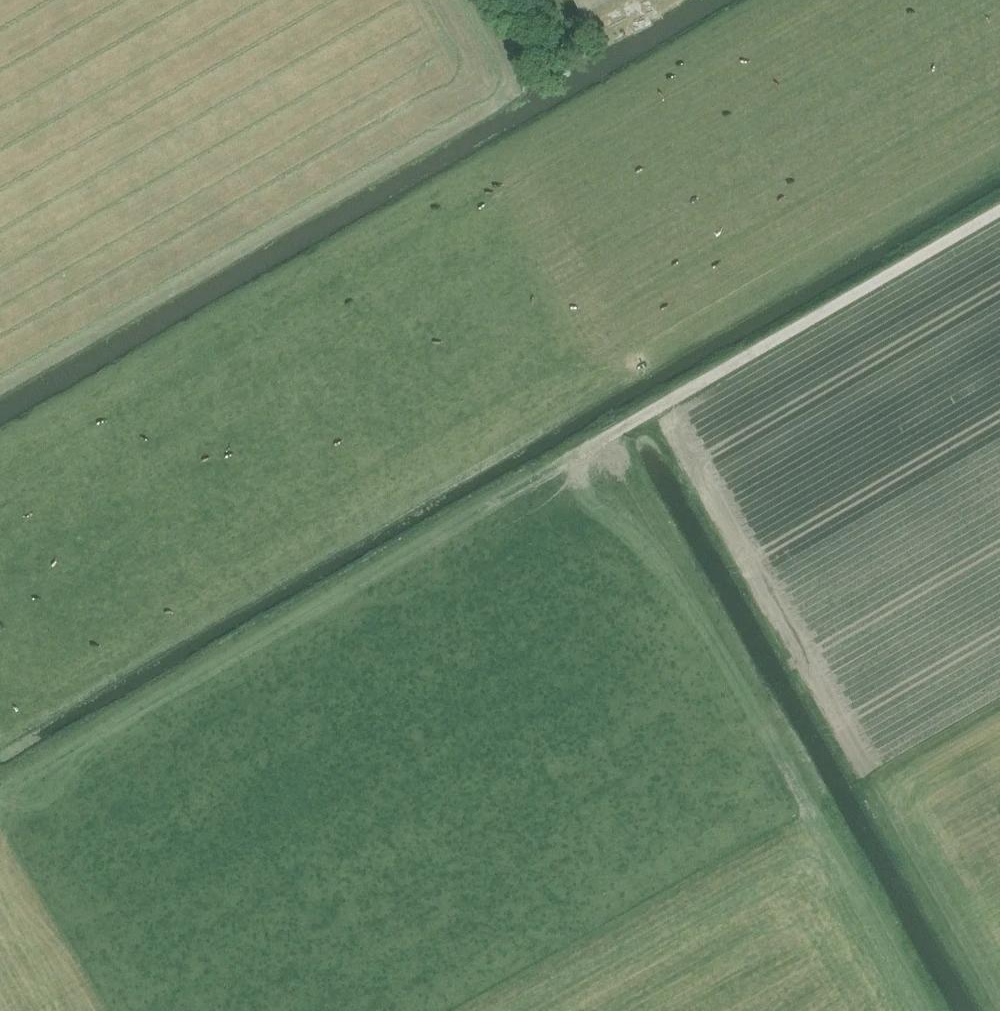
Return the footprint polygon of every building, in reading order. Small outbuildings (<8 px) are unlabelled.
[(580,11),(603,0),(575,0),(580,11)]
